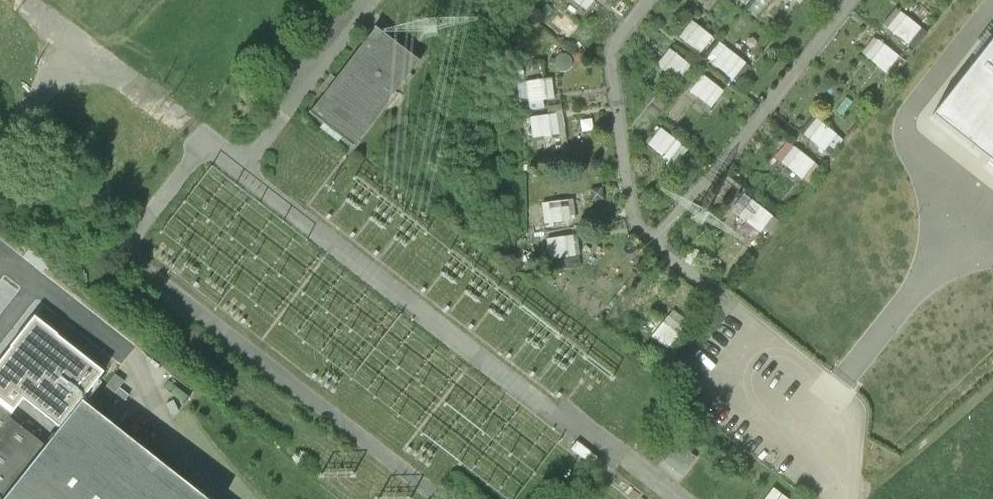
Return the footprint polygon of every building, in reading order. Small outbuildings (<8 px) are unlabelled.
[(902,5),(887,20),(911,42),(925,27),(902,5)] [(695,17),(682,35),(704,52),(717,34),(695,17)] [(377,29),(310,116),(323,126),(320,130),(339,144),(343,139),(354,148),(421,63),(377,29)] [(890,71),(904,55),(879,34),(865,50),(890,71)] [(931,116),(992,165),(992,38),(931,116)] [(709,57),(737,77),(750,58),(722,39),(709,57)] [(673,46),(661,61),(683,78),(695,62),(673,46)] [(704,72),(693,91),(716,105),(728,87),(704,72)] [(522,79),(523,104),(555,102),(554,77),(522,79)] [(564,112),(533,113),(534,135),(565,133),(564,112)] [(807,129),(828,150),(842,136),(822,115),(807,129)] [(651,143),(679,164),(692,147),(664,125),(651,143)] [(791,138),(778,155),(812,182),(825,166),(791,138)] [(532,224),(578,221),(576,197),(561,198),(560,184),(548,185),(549,202),(531,203),(532,224)] [(749,191),(735,208),(771,237),(785,220),(749,191)] [(580,233),(549,236),(551,257),(582,254),(580,233)] [(673,347),(692,320),(675,307),(655,335),(673,347)] [(84,404),(119,358),(57,310),(0,383),(0,498),(10,498),(84,404)] [(84,404),(10,498),(207,498),(84,404)] [(696,459),(677,444),(662,463),(682,478),(696,459)] [(772,488),(764,498),(778,498),(781,495),(772,488)]
